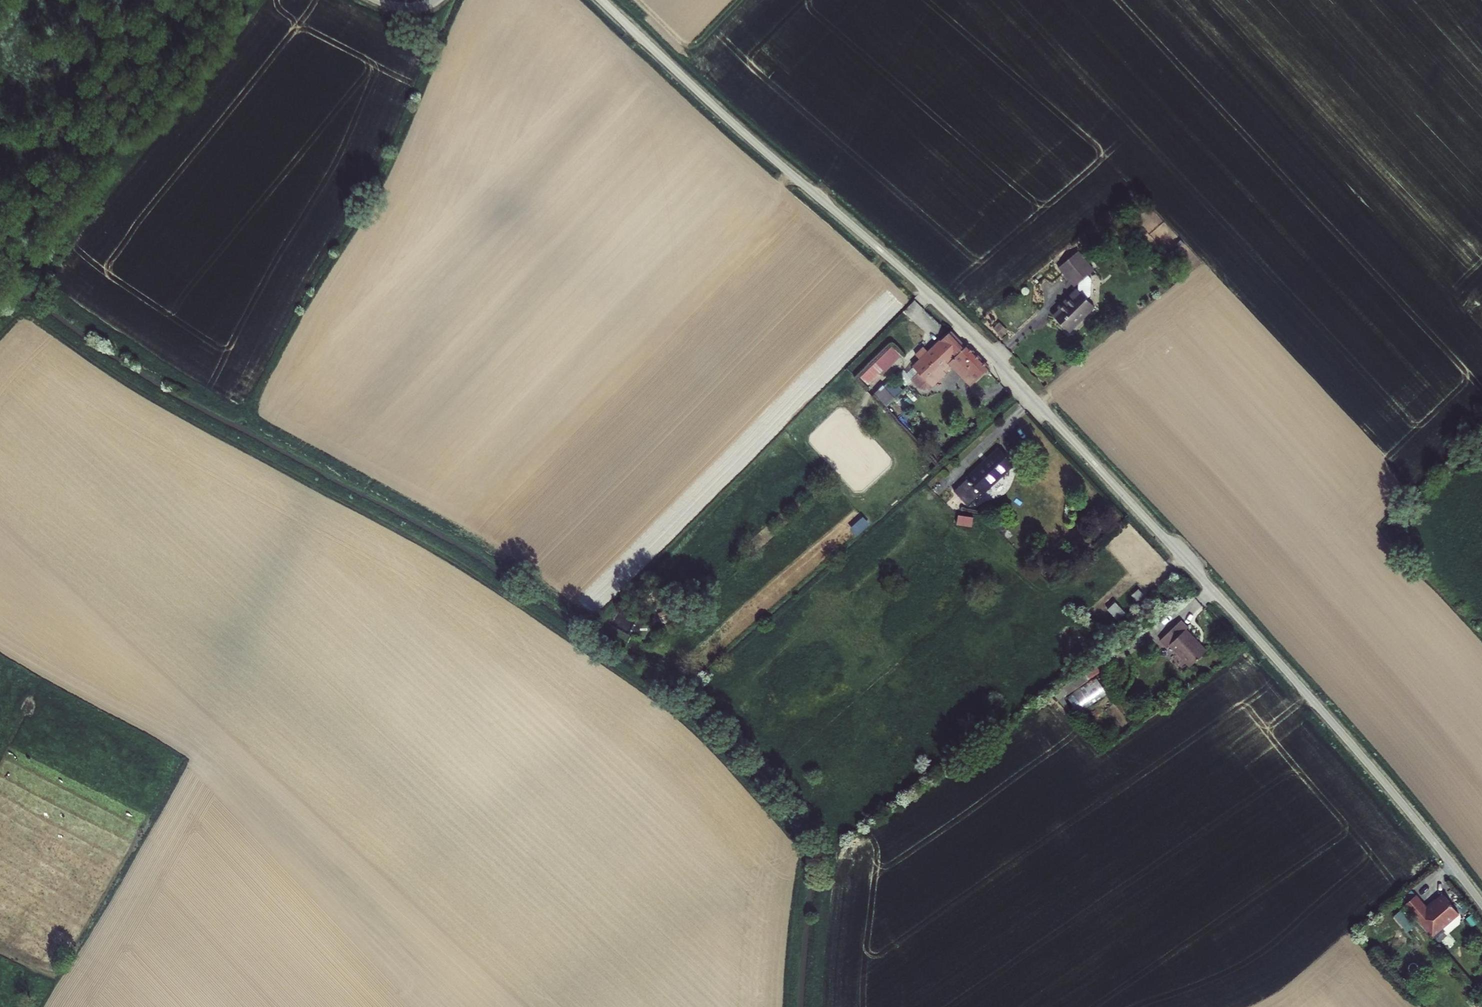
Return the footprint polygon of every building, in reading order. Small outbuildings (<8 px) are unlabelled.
[(1066,303),(1054,315),(1069,332),(1095,307),(1087,299),(1091,295),(1089,279),(1086,276),(1095,268),(1079,249),(1060,266),(1076,285),(1080,281),(1079,291),(1078,289),(1065,301),(1066,303)] [(927,369),(957,341),(949,334),(910,370),(929,389),(943,376),(941,372),(935,377),(927,369)] [(992,368),(969,346),(965,349),(957,341),(927,369),(935,377),(941,372),(949,365),(969,387),(992,368)] [(862,377),(871,386),(902,354),(892,345),(862,377)] [(893,377),(876,393),(887,404),(904,388),(893,377)] [(997,444),(986,454),(993,462),(1005,451),(997,444)] [(1013,459),(1005,451),(993,462),(986,454),(954,482),(968,498),(1013,459)] [(959,514),(958,524),(973,525),(974,516),(959,514)] [(858,535),(871,523),(863,515),(851,527),(858,535)] [(1108,608),(1120,621),(1128,613),(1117,600),(1108,608)] [(1191,629),(1183,621),(1163,640),(1170,648),(1172,646),(1192,668),(1209,652),(1189,631),(1191,629)] [(1102,680),(1069,693),(1075,710),(1109,697),(1102,680)] [(1412,892),(1400,903),(1427,935),(1455,912),(1439,893),(1423,906),(1412,892)]
